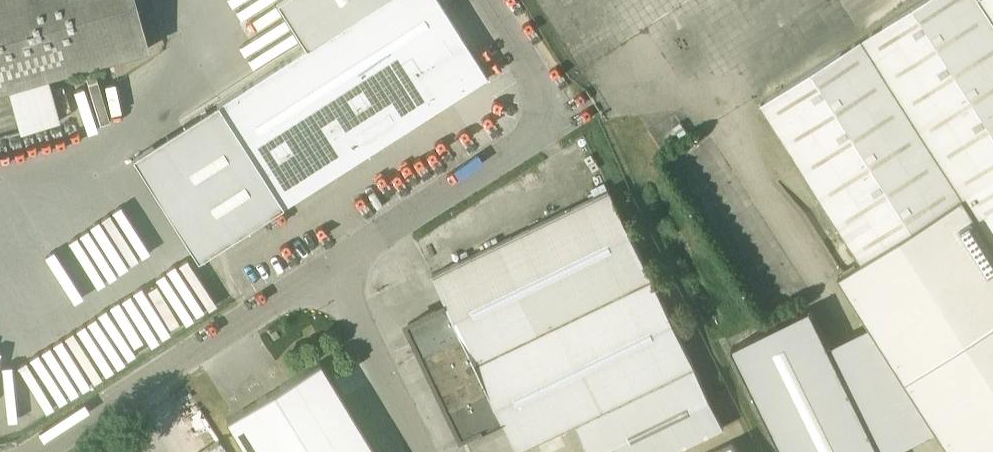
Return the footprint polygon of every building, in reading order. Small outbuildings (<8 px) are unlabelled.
[(7,88),(20,132),(60,119),(47,77),(145,49),(132,0),(0,0),(0,90),(7,88)] [(277,0),(306,46),(219,102),(283,205),(487,75),(439,0),(278,0),(277,0)] [(764,105),(865,264),(840,280),(950,451),(992,451),(992,0),(927,0),(764,105)] [(282,213),(216,107),(128,163),(197,266),(282,213)] [(610,188),(433,273),(449,306),(410,324),(463,435),(483,426),(485,430),(504,421),(518,451),(577,423),(591,451),(672,451),(725,427),(610,188)] [(784,451),(881,451),(811,308),(732,346),(784,451)] [(276,330),(271,333),(275,339),(280,336),(276,330)] [(22,362),(49,409),(83,390),(82,387),(86,385),(79,374),(53,389),(43,371),(52,366),(43,350),(22,362)] [(319,361),(226,418),(247,451),(375,451),(319,361)] [(202,450),(203,451),(229,451),(221,439),(202,450)] [(733,443),(714,451),(737,451),(733,443)]
